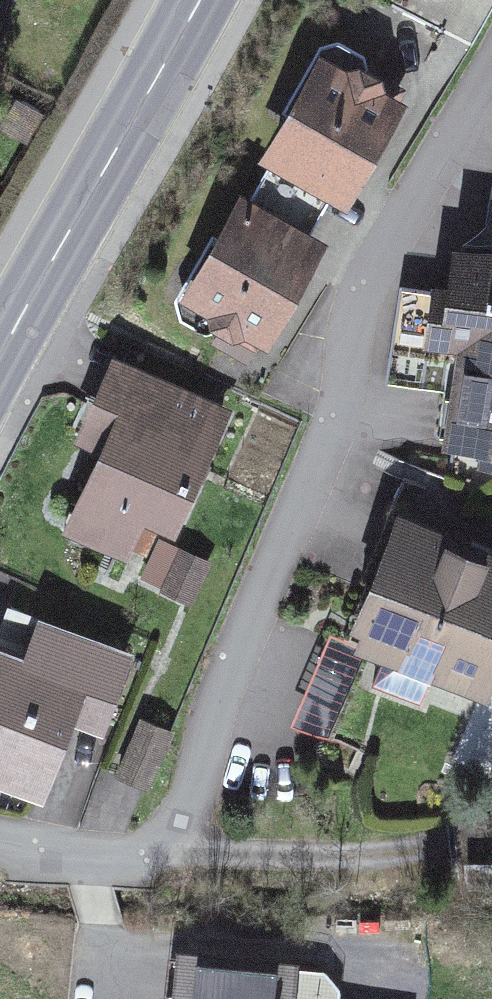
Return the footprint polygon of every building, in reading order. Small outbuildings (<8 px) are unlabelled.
[(411,118),(321,69),(185,318),(275,367),(411,118)] [(452,266),(446,474),(491,475),(491,267),(452,266)] [(216,418),(118,371),(95,420),(116,430),(62,540),(140,577),(216,418)] [(399,526),(349,652),(486,707),(491,692),(491,564),(399,526)] [(12,608),(0,637),(0,797),(74,826),(140,658),(12,608)] [(224,941),(220,998),(328,998),(331,949),(224,941)]
